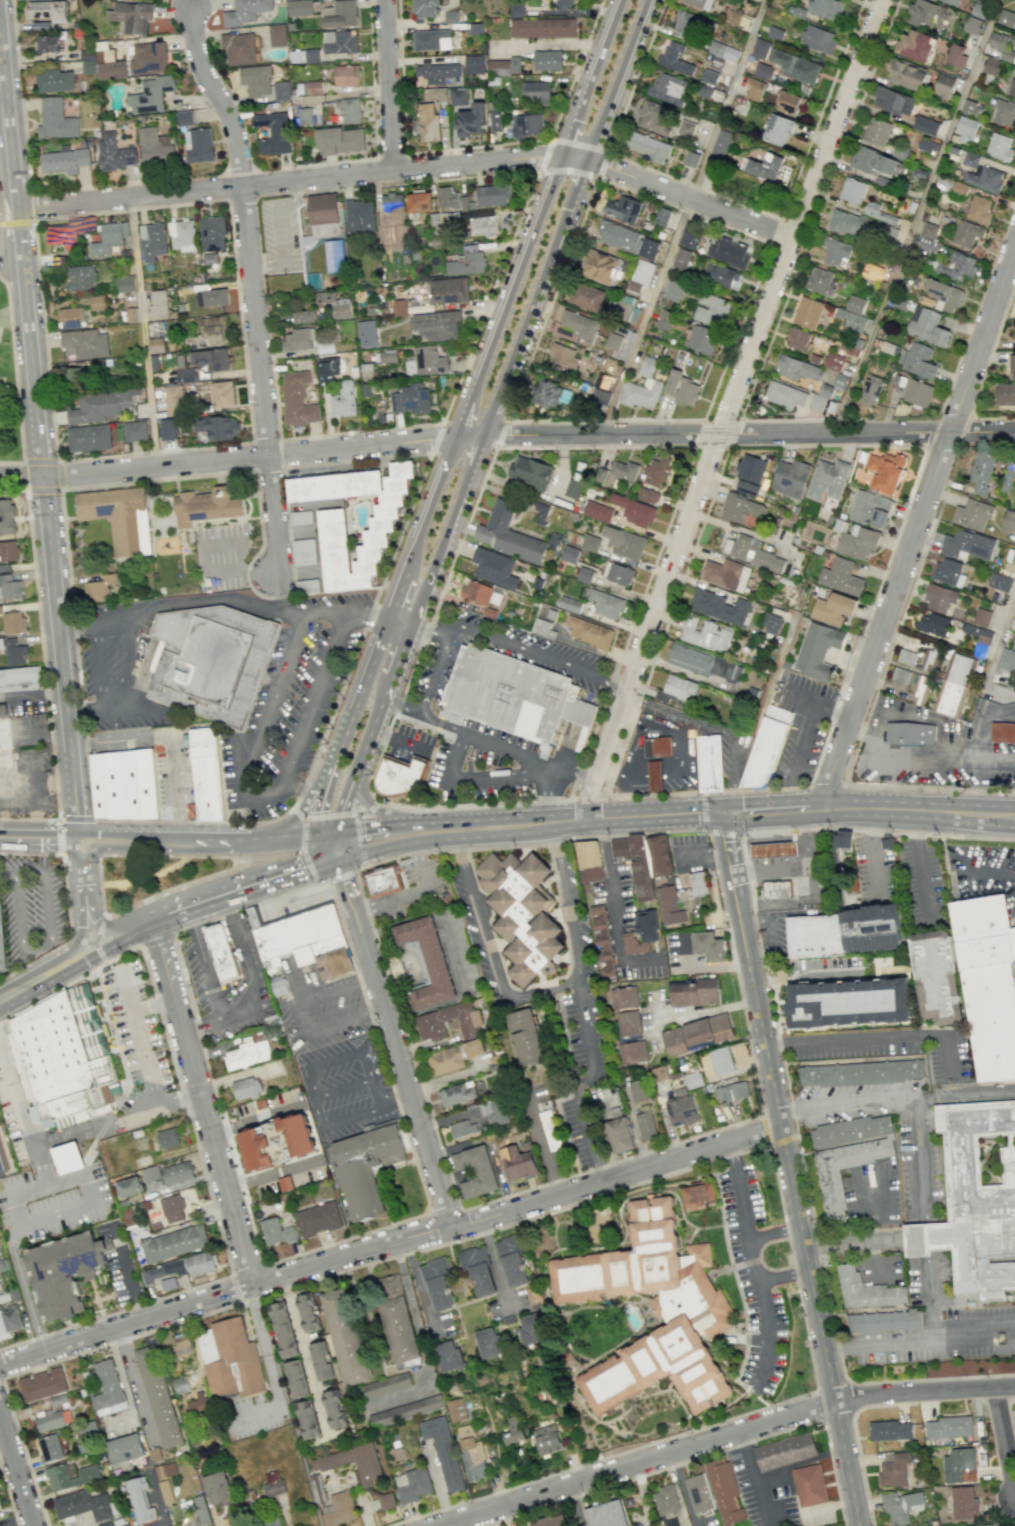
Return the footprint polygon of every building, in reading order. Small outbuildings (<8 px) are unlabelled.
[(66,0),(27,1),(28,18),(52,18),(53,22),(67,22),(66,0)] [(234,11),(222,11),(223,25),(256,23),(255,12),(272,11),(272,0),(233,0),(234,11)] [(312,16),(312,0),(296,0),(287,0),(287,16),(312,16)] [(356,26),(355,0),(333,0),(333,7),(322,8),(322,27),(356,26)] [(411,18),(438,17),(438,0),(410,0),(411,18)] [(680,0),(708,11),(712,0),(680,0)] [(839,0),(811,0),(807,12),(839,21),(845,2),(839,0)] [(919,27),(921,22),(931,25),(938,5),(924,0),(913,0),(908,13),(909,14),(907,22),(919,27)] [(978,0),(975,0),(970,14),(983,19),(989,4),(978,0)] [(523,1),(509,1),(509,17),(522,17),(523,1)] [(145,34),(146,20),(152,20),(152,3),(114,2),(114,11),(106,10),(105,20),(124,21),(123,34),(145,34)] [(1012,28),(1014,19),(1014,13),(1001,8),(996,22),(1012,28)] [(693,37),(700,16),(678,9),(671,30),(693,37)] [(456,11),(443,12),(443,22),(457,22),(456,11)] [(983,20),(967,15),(962,30),(978,35),(983,20)] [(575,37),(575,18),(510,19),(510,38),(575,37)] [(33,30),(50,29),(50,21),(33,22),(33,30)] [(268,25),(269,46),(286,46),(285,24),(268,25)] [(799,43),(830,53),(836,34),(805,24),(799,43)] [(770,28),(768,37),(781,40),(783,31),(770,28)] [(449,49),(449,29),(411,31),(412,50),(449,49)] [(895,53),(926,63),(934,36),(911,29),(909,35),(901,33),(895,53)] [(356,30),(322,31),(323,54),(357,52),(356,30)] [(1004,52),(1008,36),(992,31),(987,47),(1004,52)] [(227,65),(260,63),(259,53),(255,53),(254,32),(220,34),(221,48),(226,47),(227,65)] [(57,35),(36,36),(37,52),(57,52),(57,35)] [(770,41),(755,37),(750,56),(765,60),(770,41)] [(695,65),(679,60),(683,44),(666,39),(659,66),(693,75),(695,65)] [(126,78),(126,61),(115,61),(114,49),(108,49),(108,41),(97,42),(98,79),(126,78)] [(739,49),(711,41),(707,53),(736,61),(739,49)] [(130,73),(166,72),(166,42),(133,43),(134,59),(130,59),(130,73)] [(967,47),(951,43),(945,63),(962,68),(967,47)] [(821,65),(773,47),(769,60),(783,66),(780,74),(813,86),(821,65)] [(95,72),(95,49),(81,50),(82,73),(95,72)] [(319,49),(290,50),(291,62),(319,61),(319,49)] [(533,51),(533,71),(562,70),(561,50),(533,51)] [(484,55),(464,55),(464,74),(484,73),(484,55)] [(996,75),(1000,60),(987,57),(983,71),(996,75)] [(519,58),(487,59),(487,75),(519,74),(519,58)] [(889,58),(885,70),(889,71),(886,80),(921,92),(928,71),(889,58)] [(769,80),(774,68),(758,62),(753,74),(769,80)] [(414,65),(415,77),(433,77),(434,85),(445,85),(445,78),(459,77),(459,63),(414,65)] [(334,86),(359,85),(358,65),(333,65),(334,86)] [(239,85),(247,84),(247,96),(270,95),(270,66),(239,67),(239,85)] [(718,74),(704,68),(700,80),(714,85),(718,74)] [(37,92),(74,90),(73,70),(36,72),(37,92)] [(682,106),(685,98),(681,97),(686,80),(656,71),(648,96),(682,106)] [(934,90),(948,95),(954,78),(940,73),(934,90)] [(129,113),(163,111),(162,92),(175,91),(175,76),(142,78),(143,93),(128,94),(129,113)] [(743,95),(758,102),(765,83),(750,77),(743,95)] [(274,82),(274,101),(289,100),(289,81),(274,82)] [(321,81),(307,81),(307,94),(321,94),(321,81)] [(550,82),(523,81),(523,102),(549,103),(550,82)] [(709,99),(713,88),(703,85),(699,95),(709,99)] [(872,104),(909,117),(915,98),(879,85),(872,104)] [(424,101),(447,100),(446,87),(424,88),(424,101)] [(466,88),(449,89),(449,105),(466,104),(466,88)] [(808,99),(783,91),(777,108),(803,117),(808,99)] [(37,137),(79,136),(79,117),(63,117),(62,96),(41,97),(42,126),(37,126),(37,137)] [(360,122),(359,98),(334,99),(335,109),(342,109),(343,123),(360,122)] [(998,98),(991,120),(1014,129),(1014,103),(998,98)] [(668,107),(643,99),(635,126),(668,135),(671,127),(662,125),(668,107)] [(977,116),(981,105),(963,100),(960,112),(977,116)] [(485,134),(485,102),(472,102),(472,110),(456,110),(457,135),(485,134)] [(418,103),(419,141),(439,141),(438,113),(433,113),(432,103),(418,103)] [(298,108),(299,125),(314,124),(313,107),(298,108)] [(193,125),(192,110),(175,112),(176,126),(193,125)] [(489,112),(490,131),(500,131),(500,111),(489,112)] [(259,155),(289,153),(287,112),(251,114),(251,127),(266,126),(267,139),(258,139),(259,155)] [(795,121),(772,112),(762,139),(785,147),(795,121)] [(513,138),(543,134),(541,113),(511,117),(513,138)] [(935,137),(940,123),(917,114),(912,128),(935,137)] [(971,145),(978,121),(960,115),(956,129),(961,130),(958,141),(971,145)] [(863,141),(886,146),(892,122),(868,116),(863,141)] [(677,133),(691,138),(695,123),(681,119),(677,133)] [(141,163),(175,160),(174,144),(169,144),(168,135),(157,136),(156,126),(138,127),(141,163)] [(186,163),(214,160),(211,127),(183,130),(186,163)] [(362,127),(316,130),(317,154),(364,151),(362,127)] [(710,156),(724,160),(731,132),(717,129),(710,156)] [(137,167),(136,148),(116,148),(115,131),(103,131),(103,140),(98,140),(99,168),(137,167)] [(671,145),(635,132),(628,150),(664,163),(671,145)] [(985,154),(1009,161),(1013,149),(1008,148),(1011,138),(992,132),(985,154)] [(916,148),(933,154),(937,143),(920,137),(916,148)] [(90,165),(89,148),(69,149),(69,144),(60,145),(60,152),(40,153),(41,173),(78,172),(77,166),(90,165)] [(849,165),(875,175),(877,170),(892,176),(898,160),(857,144),(849,165)] [(700,154),(687,150),(682,163),(695,168),(700,154)] [(785,158),(767,151),(762,164),(744,156),(739,169),(775,183),(785,158)] [(976,168),(979,155),(965,151),(962,164),(976,168)] [(979,176),(966,171),(962,181),(996,194),(1004,173),(983,165),(979,176)] [(859,205),(867,184),(846,176),(838,197),(859,205)] [(951,190),(965,195),(968,186),(955,181),(951,190)] [(509,204),(509,184),(476,186),(477,206),(509,204)] [(458,192),(451,193),(451,186),(438,187),(439,207),(458,207),(458,192)] [(406,192),(407,213),(432,212),(431,191),(406,192)] [(339,224),(337,193),(308,195),(311,238),(336,236),(335,224),(339,224)] [(403,209),(402,193),(382,194),(383,210),(403,209)] [(603,213),(634,224),(642,202),(619,194),(616,202),(608,199),(603,213)] [(987,225),(992,213),(987,211),(991,201),(974,194),(965,216),(987,225)] [(372,200),(344,200),(345,235),(374,234),(372,200)] [(863,214),(896,226),(899,218),(879,210),(881,205),(868,200),(863,214)] [(672,211),(660,206),(653,221),(665,227),(672,211)] [(827,228),(853,237),(855,229),(869,234),(874,221),(833,208),(827,228)] [(469,218),(471,235),(485,233),(486,237),(498,236),(495,215),(469,218)] [(46,225),(47,243),(75,241),(75,230),(94,228),(94,216),(68,218),(68,224),(46,225)] [(224,217),(199,217),(200,251),(225,251),(224,217)] [(642,233),(601,219),(597,232),(600,233),(597,242),(635,254),(642,233)] [(970,249),(975,236),(982,239),(986,228),(959,219),(951,242),(970,249)] [(170,251),(195,250),(193,220),(181,220),(181,221),(169,221),(170,251)] [(154,262),(153,255),(167,253),(163,221),(138,225),(143,263),(154,262)] [(938,227),(925,221),(920,235),(933,240),(938,227)] [(100,223),(101,242),(90,242),(90,255),(111,254),(110,244),(126,244),(125,222),(100,223)] [(701,236),(682,230),(678,244),(696,250),(701,236)] [(709,244),(705,256),(744,267),(750,246),(716,235),(713,246),(709,244)] [(847,259),(852,246),(824,235),(821,247),(826,249),(822,261),(838,267),(842,257),(847,259)] [(935,254),(939,243),(920,235),(916,246),(935,254)] [(638,254),(655,260),(661,242),(644,237),(638,254)] [(345,270),(341,239),(323,241),(327,273),(345,270)] [(446,259),(447,274),(483,272),(482,244),(463,245),(464,258),(446,259)] [(673,265),(687,269),(691,250),(677,247),(673,265)] [(619,258),(588,249),(580,275),(611,285),(619,258)] [(978,260),(953,249),(946,263),(938,259),(933,270),(960,283),(964,275),(970,277),(978,260)] [(217,263),(217,253),(202,254),(203,264),(217,263)] [(655,264),(639,258),(627,288),(639,293),(642,284),(647,286),(655,264)] [(736,289),(742,273),(707,261),(701,277),(736,289)] [(94,265),(69,266),(69,290),(94,290),(94,265)] [(837,275),(812,266),(804,287),(829,296),(837,275)] [(118,291),(134,290),(133,275),(117,276),(118,291)] [(430,279),(431,303),(468,302),(468,277),(430,279)] [(662,297),(678,302),(685,284),(669,278),(662,297)] [(962,290),(928,278),(923,291),(938,296),(934,307),(953,314),(962,290)] [(569,303),(599,312),(606,291),(575,282),(569,303)] [(227,305),(227,289),(197,290),(197,306),(227,305)] [(167,318),(166,290),(149,291),(150,319),(167,318)] [(315,303),(332,303),(332,318),(350,317),(350,298),(336,298),(335,291),(315,292),(315,303)] [(693,319),(723,329),(732,301),(702,291),(698,304),(697,304),(693,319)] [(90,310),(104,309),(104,295),(89,296),(90,310)] [(814,330),(823,303),(801,295),(791,321),(814,330)] [(845,310),(861,314),(865,299),(849,295),(845,310)] [(392,299),(393,315),(407,315),(406,299),(392,299)] [(945,348),(951,332),(936,326),(940,314),(916,304),(905,332),(945,348)] [(59,309),(60,328),(83,327),(81,307),(59,309)] [(845,319),(842,326),(861,333),(867,318),(837,307),(834,315),(845,319)] [(579,331),(576,338),(591,344),(600,322),(564,308),(558,324),(579,331)] [(293,324),(315,321),(313,309),(291,313),(293,324)] [(656,327),(669,330),(674,312),(660,309),(656,327)] [(457,340),(457,320),(461,320),(461,311),(410,313),(411,330),(422,329),(423,341),(457,340)] [(207,344),(227,344),(226,316),(199,317),(200,335),(207,335),(207,344)] [(358,321),(359,347),(376,347),(375,320),(358,321)] [(718,333),(694,323),(686,346),(710,355),(718,333)] [(805,351),(812,334),(791,326),(785,344),(805,351)] [(311,328),(291,329),(291,334),(281,334),(282,351),(312,349),(311,328)] [(74,359),(108,356),(107,333),(97,333),(97,329),(59,331),(60,347),(73,346),(74,359)] [(605,346),(619,350),(623,336),(609,332),(605,346)] [(163,338),(148,338),(148,353),(164,352),(163,338)] [(933,348),(912,340),(908,351),(902,349),(896,365),(933,379),(938,364),(929,360),(933,348)] [(548,360),(575,369),(581,353),(554,344),(548,360)] [(448,372),(448,356),(437,357),(436,345),(413,346),(414,355),(405,356),(406,375),(448,372)] [(191,366),(207,365),(207,370),(227,370),(227,349),(191,350),(191,366)] [(397,361),(396,350),(374,352),(375,363),(397,361)] [(839,372),(845,357),(828,351),(822,366),(839,372)] [(798,374),(816,380),(821,368),(781,354),(775,372),(796,380),(798,374)] [(662,381),(651,378),(657,359),(643,355),(637,374),(646,377),(643,386),(625,381),(619,400),(653,411),(662,381)] [(338,357),(318,358),(319,382),(332,382),(332,375),(339,374),(338,357)] [(81,367),(63,368),(64,390),(81,389),(81,367)] [(199,382),(199,368),(176,368),(176,383),(199,382)] [(663,393),(674,397),(673,401),(692,408),(700,385),(680,378),(683,372),(671,368),(663,393)] [(284,425),(320,422),(319,404),(304,405),(303,383),(310,383),(309,371),(280,373),(284,425)] [(613,377),(597,372),(593,384),(609,390),(613,377)] [(859,401),(875,406),(884,379),(867,374),(859,401)] [(927,408),(934,386),(909,378),(902,400),(927,408)] [(355,415),(353,379),(340,380),(340,394),(330,395),(330,416),(355,415)] [(212,406),(234,406),(233,381),(212,382),(212,406)] [(808,392),(768,381),(763,400),(792,408),(794,403),(804,406),(808,392)] [(428,412),(426,383),(401,385),(401,392),(391,393),(392,412),(415,411),(415,413),(428,412)] [(1014,405),(1014,383),(997,383),(997,404),(1014,405)] [(165,385),(165,416),(181,415),(181,385),(165,385)] [(611,392),(593,387),(590,400),(607,405),(611,392)] [(67,424),(106,421),(105,415),(120,414),(120,407),(132,407),(131,395),(141,394),(140,389),(78,394),(79,408),(66,409),(67,424)] [(195,432),(207,431),(208,440),(239,438),(237,416),(194,419),(195,432)] [(161,439),(176,439),(176,418),(160,419),(161,439)] [(147,421),(123,421),(124,441),(147,440),(147,421)] [(66,428),(69,453),(111,448),(108,423),(66,428)] [(974,482),(972,493),(984,496),(995,456),(976,451),(968,480),(974,482)] [(895,495),(905,456),(894,453),(893,458),(868,452),(864,469),(875,471),(870,489),(895,495)] [(735,477),(759,484),(766,460),(742,453),(735,477)] [(553,466),(515,454),(507,478),(545,491),(553,466)] [(672,458),(661,454),(659,461),(650,458),(641,481),(661,488),(672,458)] [(286,479),(288,502),(378,493),(379,504),(374,504),(375,516),(368,517),(370,529),(362,530),(363,544),(357,545),(358,559),(352,560),(353,573),(350,573),(343,508),(317,511),(326,591),(371,586),(370,574),(376,573),(375,561),(381,561),(379,546),(387,545),(385,531),(393,530),(392,518),(399,518),(398,506),(404,505),(403,494),(409,493),(407,479),(415,478),(413,459),(388,462),(389,475),(382,476),(384,489),(382,489),(380,469),(286,479)] [(769,490),(800,499),(811,465),(792,459),(790,464),(779,460),(769,490)] [(817,459),(805,496),(821,501),(823,495),(838,500),(850,463),(835,459),(834,464),(817,459)] [(639,464),(626,460),(625,463),(613,460),(608,473),(634,481),(639,464)] [(606,469),(597,467),(594,481),(603,483),(606,469)] [(582,483),(569,478),(564,494),(577,499),(582,483)] [(735,489),(756,496),(760,486),(738,479),(735,489)] [(172,496),(178,496),(178,492),(192,491),(192,494),(212,492),(212,491),(213,491),(213,486),(227,485),(227,489),(229,489),(229,498),(243,497),(245,515),(190,520),(191,527),(177,528),(175,514),(174,514),(172,496)] [(74,493),(77,520),(109,517),(113,557),(150,553),(143,486),(74,493)] [(636,498),(657,505),(660,492),(639,486),(636,498)] [(848,519),(884,528),(891,498),(856,489),(848,519)] [(656,508),(611,493),(608,502),(624,507),(620,518),(649,528),(656,508)] [(720,518),(740,523),(742,512),(762,517),(765,502),(726,493),(720,518)] [(541,563),(547,541),(507,529),(515,503),(495,497),(487,526),(477,524),(472,542),(541,563)] [(950,523),(981,531),(984,519),(990,520),(993,505),(966,498),(964,507),(954,505),(950,523)] [(14,534),(13,499),(0,499),(0,535),(14,534)] [(613,509),(587,499),(581,513),(608,523),(613,509)] [(544,525),(549,505),(538,502),(533,522),(544,525)] [(310,509),(289,512),(290,525),(312,523),(310,509)] [(1006,509),(999,529),(1014,534),(1014,512),(1006,509)] [(638,561),(646,539),(604,524),(599,538),(615,543),(611,552),(638,561)] [(841,531),(835,552),(866,561),(870,548),(875,549),(880,532),(853,524),(850,533),(841,531)] [(989,559),(995,539),(955,529),(953,536),(943,533),(938,553),(956,558),(959,551),(989,559)] [(601,538),(584,533),(580,547),(596,552),(601,538)] [(780,574),(785,558),(757,549),(759,542),(751,540),(752,537),(737,533),(735,541),(725,538),(721,552),(747,560),(746,563),(780,574)] [(314,538),(291,540),(294,565),(316,563),(314,538)] [(0,542),(0,561),(18,559),(16,540),(0,542)] [(560,559),(575,564),(580,549),(565,545),(560,559)] [(474,576),(515,590),(519,578),(510,575),(515,559),(476,546),(471,561),(478,563),(474,576)] [(822,566),(816,583),(858,597),(864,579),(849,574),(854,561),(834,554),(830,569),(822,566)] [(931,578),(960,587),(964,575),(959,573),(962,563),(938,556),(931,578)] [(750,567),(723,558),(721,564),(706,559),(700,579),(742,592),(750,567)] [(602,577),(629,586),(634,569),(607,561),(602,577)] [(593,570),(580,566),(577,579),(589,582),(593,570)] [(986,585),(1008,592),(1012,578),(991,571),(986,585)] [(101,580),(100,574),(116,572),(118,583),(107,584),(108,599),(93,601),(92,596),(84,597),(83,582),(101,580)] [(22,596),(20,580),(12,581),(10,573),(0,575),(0,599),(22,596)] [(317,578),(295,580),(296,593),(319,591),(317,578)] [(493,588),(466,578),(459,596),(487,606),(493,588)] [(945,614),(948,602),(955,604),(958,592),(930,583),(923,607),(945,614)] [(742,626),(751,601),(735,596),(732,606),(724,603),(726,597),(696,587),(689,609),(742,626)] [(624,598),(591,589),(588,599),(596,602),(593,612),(618,620),(624,598)] [(857,600),(831,591),(828,601),(816,597),(809,617),(839,627),(844,613),(852,616),(857,600)] [(578,614),(582,602),(561,595),(557,606),(578,614)] [(244,734),(281,626),(222,606),(157,615),(149,638),(165,643),(146,699),(244,734)] [(987,627),(991,611),(976,607),(972,623),(987,627)] [(3,633),(23,633),(23,612),(3,612),(3,633)] [(920,614),(915,628),(944,638),(950,619),(931,612),(929,617),(920,614)] [(763,632),(778,635),(782,617),(767,613),(763,632)] [(732,632),(716,627),(717,624),(704,620),(700,631),(694,629),(698,618),(685,614),(678,639),(708,648),(709,646),(726,651),(732,632)] [(564,625),(572,628),(569,637),(607,649),(613,629),(568,615),(564,625)] [(555,631),(549,630),(551,622),(534,618),(531,633),(553,638),(555,631)] [(829,682),(834,666),(822,663),(827,646),(840,650),(846,632),(808,621),(793,672),(829,682)] [(988,643),(992,634),(973,626),(969,635),(988,643)] [(5,648),(7,666),(27,664),(25,645),(17,646),(16,637),(0,638),(0,648),(5,648)] [(463,643),(469,646),(470,641),(573,678),(573,683),(581,686),(577,698),(599,706),(591,728),(564,718),(550,746),(463,715),(447,709),(448,705),(445,704),(442,703),(463,643)] [(665,663),(707,676),(708,673),(730,680),(736,662),(672,642),(665,663)] [(1012,673),(1014,663),(1014,651),(1002,647),(996,668),(1012,673)] [(919,667),(930,672),(937,652),(926,648),(919,667)] [(914,665),(916,652),(899,649),(897,661),(914,665)] [(934,711),(958,717),(973,658),(949,652),(934,711)] [(912,671),(893,667),(890,680),(910,684),(912,671)] [(0,672),(0,803),(15,802),(4,694),(41,691),(39,668),(0,672)] [(662,690),(657,688),(653,698),(667,703),(670,696),(689,703),(697,683),(668,673),(662,690)] [(930,677),(917,674),(910,702),(923,705),(930,677)] [(739,787),(768,704),(792,712),(768,781),(761,786),(739,787)] [(989,721),(989,742),(1014,742),(1014,721),(989,721)] [(933,747),(932,723),(886,723),(886,748),(933,747)] [(188,730),(215,728),(216,745),(190,747),(188,730)] [(699,791),(696,736),(719,735),(723,790),(699,791)] [(644,738),(671,736),(672,757),(645,758),(644,738)] [(158,820),(95,819),(88,756),(152,749),(158,820)] [(428,759),(412,754),(409,763),(387,754),(384,753),(376,774),(374,781),(376,789),(380,794),(386,797),(393,798),(419,793),(431,761),(428,759)] [(197,820),(223,821),(216,755),(191,758),(197,820)] [(651,791),(648,762),(661,761),(664,790),(651,791)] [(851,831),(832,832),(833,858),(837,858),(837,848),(852,848),(851,831)] [(643,834),(628,834),(628,836),(610,838),(613,856),(624,854),(624,858),(633,857),(632,855),(641,855),(642,859),(630,861),(638,902),(655,899),(643,834)] [(671,873),(665,834),(645,837),(652,876),(671,873)] [(575,844),(581,884),(605,880),(598,840),(575,844)] [(750,844),(751,859),(757,858),(768,857),(782,856),(793,855),(797,855),(796,841),(792,841),(782,842),(767,843),(756,844),(750,844)] [(553,870),(533,851),(522,863),(509,851),(500,861),(490,851),(473,869),(481,877),(477,881),(492,896),(487,901),(503,916),(492,926),(509,942),(500,952),(514,965),(507,972),(515,979),(513,980),(524,991),(537,978),(536,976),(539,973),(543,973),(545,974),(550,974),(555,970),(555,964),(551,960),(565,945),(556,936),(564,929),(545,911),(555,900),(539,885),(553,870)] [(362,874),(396,863),(404,889),(370,899),(362,874)] [(688,873),(691,888),(689,889),(690,897),(706,894),(702,871),(688,873)] [(760,882),(784,881),(789,880),(790,896),(761,897),(760,882)] [(659,884),(660,887),(655,888),(662,925),(686,921),(684,909),(678,910),(673,884),(666,885),(666,883),(659,884)] [(1010,928),(1014,927),(1014,960),(1014,962),(1011,963),(1014,990),(1014,1079),(977,1081),(948,902),(957,901),(1004,893),(1010,928)] [(354,973),(331,899),(262,921),(256,903),(244,907),(266,974),(276,970),(275,966),(279,964),(276,954),(293,949),(299,966),(315,961),(322,982),(354,973)] [(589,906),(600,977),(615,975),(603,904),(589,906)] [(633,912),(636,932),(639,931),(641,942),(647,941),(657,940),(656,930),(659,929),(655,908),(649,909),(649,907),(638,908),(639,911),(633,912)] [(408,1012),(456,997),(431,915),(385,929),(391,950),(415,943),(428,984),(402,992),(408,1012)] [(847,954),(846,933),(842,915),(786,917),(788,959),(847,954)] [(220,987),(243,980),(226,921),(203,928),(220,987)] [(946,929),(909,935),(922,1017),(925,1016),(925,1018),(935,1017),(936,1023),(938,1023),(938,1026),(963,1022),(949,931),(946,932),(946,929)] [(631,931),(621,932),(624,954),(648,950),(647,941),(641,942),(636,943),(635,938),(632,938),(631,931)] [(692,932),(693,952),(706,951),(706,962),(725,961),(723,938),(714,938),(714,931),(692,932)] [(784,984),(910,976),(913,1021),(787,1029),(784,984)] [(288,993),(274,997),(269,982),(283,977),(288,993)] [(670,984),(671,1006),(718,1004),(717,978),(696,979),(696,983),(670,984)] [(9,1020),(82,979),(87,982),(89,989),(94,1004),(99,1019),(121,1091),(111,1095),(113,1101),(109,1103),(111,1110),(57,1129),(56,1125),(43,1129),(40,1121),(33,1123),(28,1107),(35,1105),(33,1099),(27,1101),(6,1034),(12,1032),(9,1020)] [(609,990),(613,1010),(639,1005),(635,985),(609,990)] [(412,1017),(421,1048),(434,1044),(433,1041),(447,1037),(442,1021),(455,1017),(462,1040),(478,1035),(475,1026),(481,1024),(477,1010),(472,1011),(469,1000),(412,1017)] [(529,1007),(506,1014),(515,1046),(514,1046),(516,1054),(518,1054),(521,1066),(532,1063),(533,1065),(545,1061),(535,1025),(537,1025),(534,1016),(532,1016),(529,1007)] [(642,1035),(640,1010),(618,1012),(620,1037),(642,1035)] [(733,1037),(727,1012),(681,1024),(687,1046),(713,1040),(713,1042),(733,1037)] [(662,1030),(666,1056),(686,1053),(682,1027),(662,1030)] [(484,1052),(462,1059),(464,1066),(432,1077),(425,1054),(480,1037),(484,1052)] [(224,1056),(228,1070),(242,1066),(242,1068),(246,1066),(246,1065),(269,1059),(269,1049),(267,1039),(253,1042),(252,1040),(238,1044),(239,1048),(225,1051),(226,1056),(224,1056)] [(622,1065),(648,1059),(644,1039),(618,1045),(622,1065)] [(715,1076),(734,1070),(726,1046),(707,1052),(715,1076)] [(488,1056),(490,1063),(501,1060),(498,1053),(488,1056)] [(800,1069),(802,1085),(818,1084),(819,1089),(903,1082),(902,1078),(924,1076),(922,1059),(800,1069)] [(231,1082),(233,1090),(232,1091),(234,1098),(235,1098),(236,1100),(250,1096),(251,1099),(258,1097),(257,1092),(262,1091),(259,1081),(257,1081),(257,1079),(254,1079),(253,1076),(231,1082)] [(635,1103),(649,1099),(643,1078),(629,1082),(635,1103)] [(441,1090),(437,1091),(442,1106),(445,1105),(446,1106),(477,1096),(471,1079),(441,1089),(441,1090)] [(714,1087),(718,1102),(748,1095),(745,1080),(714,1087)] [(490,1100),(494,1113),(491,1114),(495,1127),(511,1122),(503,1096),(490,1100)] [(254,1101),(257,1110),(267,1107),(264,1098),(254,1101)] [(933,1255),(933,1249),(956,1247),(959,1295),(982,1294),(982,1305),(1002,1304),(1002,1295),(1014,1294),(1014,1100),(938,1104),(939,1129),(946,1128),(950,1220),(908,1222),(910,1256),(933,1255)] [(537,1113),(549,1109),(562,1147),(550,1151),(537,1113)] [(657,1137),(650,1111),(635,1114),(641,1141),(657,1137)] [(305,1112),(284,1118),(283,1115),(276,1117),(277,1121),(270,1123),(270,1122),(264,1124),(264,1125),(237,1134),(238,1136),(236,1137),(246,1170),(248,1169),(249,1172),(258,1169),(258,1171),(266,1169),(265,1166),(269,1165),(270,1168),(284,1164),(283,1162),(289,1160),(289,1159),(299,1156),(300,1158),(308,1156),(307,1154),(317,1151),(305,1112)] [(635,1148),(625,1115),(604,1122),(614,1154),(635,1148)] [(889,1115),(870,1118),(869,1115),(814,1125),(815,1129),(808,1130),(826,1225),(845,1221),(843,1209),(846,1208),(838,1169),(874,1162),(873,1159),(895,1155),(892,1139),(894,1139),(889,1115)] [(352,1225),(385,1215),(370,1167),(381,1163),(382,1167),(406,1159),(403,1151),(405,1150),(395,1118),(373,1125),(373,1123),(361,1126),(362,1129),(363,1132),(330,1143),(337,1164),(334,1165),(352,1225)] [(448,1124),(452,1138),(477,1130),(474,1122),(469,1124),(468,1118),(448,1124)] [(155,1132),(160,1149),(178,1143),(173,1126),(155,1132)] [(2,1170),(0,1163),(0,1130),(12,1167),(2,1170)] [(51,1148),(59,1174),(84,1167),(84,1164),(76,1140),(51,1148)] [(449,1154),(485,1143),(499,1188),(463,1199),(458,1183),(470,1179),(466,1166),(454,1170),(449,1154)] [(497,1149),(506,1181),(537,1172),(531,1150),(519,1153),(516,1144),(497,1149)] [(160,1168),(165,1185),(193,1177),(191,1172),(193,1171),(192,1165),(190,1165),(188,1160),(160,1168)] [(141,1169),(145,1182),(161,1177),(157,1164),(141,1169)] [(115,1182),(120,1198),(141,1192),(143,1188),(142,1183),(139,1182),(137,1175),(115,1182)] [(277,1178),(289,1175),(293,1188),(281,1192),(277,1178)] [(712,1185),(682,1190),(686,1215),(706,1211),(706,1206),(716,1205),(712,1185)] [(158,1200),(163,1215),(166,1218),(167,1223),(183,1218),(181,1209),(182,1208),(182,1207),(184,1206),(182,1197),(179,1198),(178,1194),(158,1200)] [(681,1305),(688,1316),(575,1380),(599,1420),(671,1379),(695,1422),(736,1398),(705,1346),(742,1324),(713,1276),(708,1247),(687,1248),(688,1257),(680,1258),(674,1199),(628,1205),(635,1254),(549,1264),(554,1307),(659,1295),(659,1299),(650,1302),(650,1309),(655,1319),(661,1317),(681,1305)] [(294,1212),(302,1238),(316,1234),(315,1232),(327,1228),(327,1230),(342,1226),(333,1200),(294,1212)] [(259,1221),(277,1216),(281,1230),(283,1229),(282,1228),(293,1225),(297,1240),(287,1243),(286,1240),(282,1241),(282,1240),(266,1245),(259,1221)] [(138,1240),(150,1236),(150,1238),(191,1225),(191,1226),(203,1222),(210,1245),(146,1265),(138,1240)] [(49,1320),(48,1319),(44,1321),(42,1314),(43,1314),(25,1254),(26,1253),(25,1251),(84,1232),(84,1231),(90,1229),(90,1231),(92,1230),(96,1242),(102,1240),(102,1238),(110,1236),(114,1248),(102,1252),(106,1263),(104,1263),(105,1266),(95,1269),(96,1271),(93,1272),(94,1277),(85,1280),(83,1275),(81,1276),(80,1274),(73,1276),(84,1310),(75,1312),(76,1316),(61,1321),(60,1317),(49,1320)] [(495,1240),(508,1288),(529,1282),(516,1234),(495,1240)] [(476,1298),(496,1293),(483,1245),(456,1252),(461,1271),(468,1269),(476,1298)] [(183,1258),(210,1250),(211,1255),(215,1254),(218,1263),(215,1264),(216,1269),(190,1276),(189,1270),(186,1271),(183,1258)] [(434,1312),(453,1307),(445,1277),(451,1275),(445,1257),(420,1264),(434,1312)] [(9,1268),(6,1258),(0,1260),(0,1271),(9,1268)] [(140,1272),(144,1285),(152,1283),(150,1279),(176,1271),(178,1275),(186,1273),(182,1258),(140,1272)] [(907,1304),(906,1286),(886,1287),(886,1284),(861,1285),(858,1271),(854,1271),(853,1263),(835,1264),(844,1307),(907,1304)] [(375,1278),(380,1301),(377,1301),(392,1364),(419,1358),(399,1273),(375,1278)] [(174,1276),(159,1280),(162,1290),(177,1286),(174,1276)] [(375,1380),(347,1387),(322,1293),(349,1287),(375,1380)] [(305,1333),(321,1329),(312,1292),(296,1296),(305,1333)] [(285,1301),(269,1305),(283,1358),(298,1354),(285,1301)] [(10,1331),(22,1328),(17,1306),(0,1310),(0,1339),(11,1336),(10,1331)] [(844,1314),(848,1332),(860,1332),(860,1335),(881,1334),(880,1331),(921,1330),(920,1310),(916,1311),(916,1308),(908,1308),(908,1311),(844,1314)] [(519,1317),(522,1327),(518,1328),(523,1346),(546,1340),(538,1312),(519,1317)] [(213,1398),(195,1334),(212,1329),(211,1325),(242,1316),(248,1339),(249,1343),(255,1342),(259,1356),(268,1390),(240,1397),(239,1391),(213,1398)] [(483,1360),(505,1353),(499,1334),(495,1335),(492,1327),(474,1332),(483,1360)] [(193,1354),(188,1332),(174,1335),(176,1346),(173,1347),(175,1357),(193,1354)] [(308,1345),(319,1382),(335,1377),(324,1340),(308,1345)] [(455,1349),(452,1340),(434,1345),(442,1372),(465,1366),(459,1348),(455,1349)] [(134,1350),(162,1450),(182,1444),(154,1344),(134,1350)] [(102,1393),(91,1396),(97,1417),(126,1408),(113,1358),(93,1363),(102,1393)] [(308,1396),(302,1359),(286,1361),(291,1398),(308,1396)] [(67,1391),(61,1366),(46,1369),(46,1371),(30,1375),(30,1376),(18,1379),(23,1402),(67,1391)] [(412,1385),(407,1371),(361,1385),(365,1399),(412,1385)] [(189,1390),(185,1375),(172,1379),(176,1394),(189,1390)] [(348,1425),(339,1388),(322,1392),(331,1429),(348,1425)] [(197,1399),(187,1402),(190,1415),(208,1411),(203,1391),(196,1392),(197,1399)] [(49,1398),(51,1406),(67,1402),(66,1394),(49,1398)] [(371,1427),(443,1407),(440,1394),(368,1414),(371,1427)] [(446,1400),(449,1422),(467,1419),(464,1397),(446,1400)] [(296,1403),(305,1440),(321,1436),(311,1399),(296,1403)] [(71,1424),(68,1408),(42,1413),(43,1416),(35,1417),(37,1431),(71,1424)] [(464,1489),(445,1415),(417,1422),(422,1439),(432,1437),(447,1493),(464,1489)] [(509,1431),(502,1432),(504,1444),(523,1440),(518,1415),(506,1417),(509,1431)] [(924,1418),(925,1438),(971,1436),(971,1417),(924,1418)] [(869,1441),(911,1439),(910,1420),(869,1422),(869,1441)] [(468,1481),(488,1476),(479,1441),(475,1442),(470,1423),(454,1427),(468,1481)] [(533,1428),(538,1455),(561,1451),(557,1424),(533,1428)] [(753,1448),(811,1432),(818,1456),(760,1473),(753,1448)] [(43,1463),(64,1457),(57,1433),(36,1439),(43,1463)] [(144,1457),(140,1434),(107,1439),(111,1463),(144,1457)] [(309,1459),(313,1472),(353,1461),(355,1469),(352,1470),(355,1482),(360,1481),(363,1491),(374,1488),(380,1510),(395,1506),(391,1490),(385,1492),(372,1442),(309,1459)] [(943,1455),(944,1483),(976,1482),(975,1448),(949,1448),(950,1455),(943,1455)] [(906,1486),(905,1463),(910,1463),(910,1452),(893,1453),(893,1461),(880,1461),(880,1472),(877,1472),(878,1487),(906,1486)] [(705,1464),(726,1525),(729,1525),(746,1520),(725,1457),(705,1464)] [(97,1463),(77,1469),(79,1476),(70,1478),(65,1462),(45,1468),(52,1492),(101,1479),(97,1463)] [(157,1478),(177,1474),(175,1462),(154,1466),(157,1478)] [(793,1469),(821,1464),(829,1502),(801,1508),(793,1469)] [(400,1504),(420,1500),(419,1495),(432,1492),(426,1467),(393,1474),(400,1504)] [(201,1477),(212,1507),(234,1499),(224,1470),(201,1477)] [(286,1492),(283,1477),(278,1479),(277,1471),(264,1473),(266,1483),(263,1484),(266,1496),(286,1492)] [(694,1514),(714,1508),(704,1473),(683,1479),(694,1514)] [(158,1518),(155,1506),(149,1508),(144,1487),(147,1486),(144,1476),(126,1481),(138,1523),(158,1518)] [(680,1509),(672,1485),(651,1491),(659,1515),(680,1509)] [(951,1519),(978,1518),(978,1498),(973,1498),(973,1486),(951,1487),(951,1519)] [(51,1498),(57,1520),(91,1510),(94,1521),(114,1515),(107,1492),(90,1497),(87,1488),(51,1498)] [(331,1505),(320,1507),(324,1525),(337,1525),(357,1522),(350,1490),(328,1494),(331,1505)] [(909,1524),(908,1511),(923,1510),(921,1492),(897,1495),(896,1492),(881,1494),(883,1514),(889,1513),(890,1525),(909,1524)] [(588,1525),(627,1525),(621,1499),(584,1508),(588,1525)] [(529,1525),(567,1525),(564,1512),(528,1522),(529,1525)] [(241,1514),(227,1518),(230,1525),(245,1525),(241,1514)] [(676,1517),(663,1520),(664,1525),(678,1525),(676,1517)] [(262,1525),(279,1525),(278,1518),(261,1519),(262,1525)]
